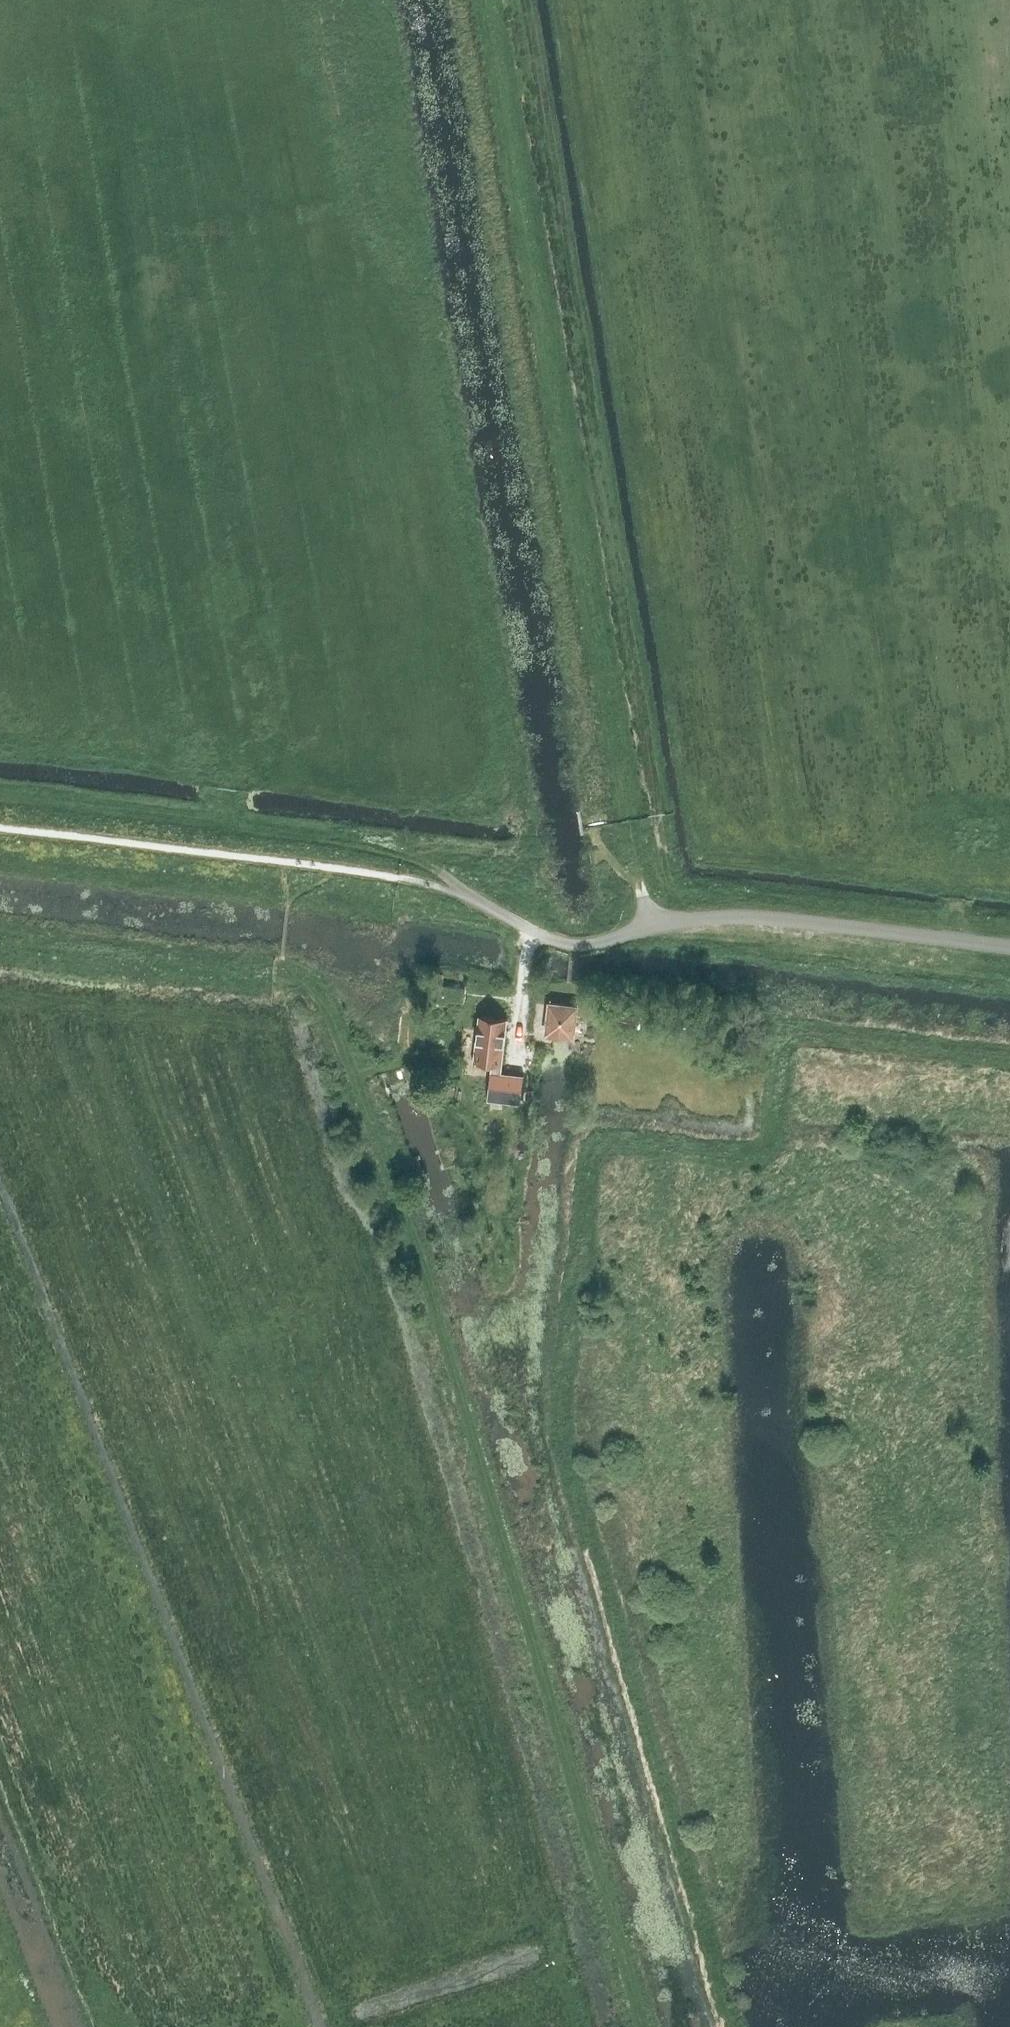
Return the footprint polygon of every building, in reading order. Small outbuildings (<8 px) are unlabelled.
[(569,1036),(574,1037),(577,1016),(578,1006),(567,1005),(566,1005),(550,1003),(547,1033),(555,1034),(562,1035),(569,1036)] [(508,1019),(480,1016),(475,1061),(502,1065),(508,1019)]
